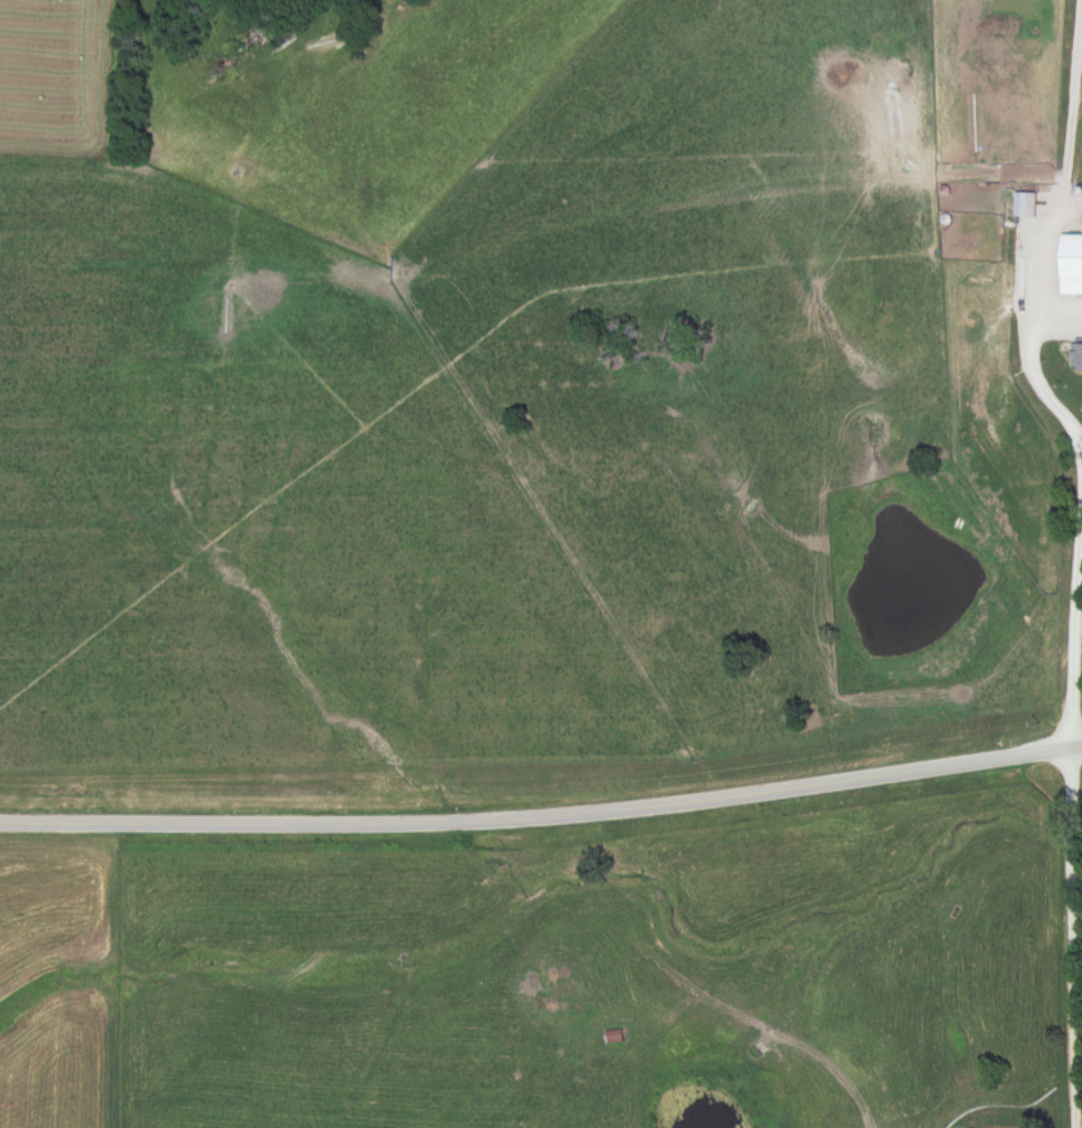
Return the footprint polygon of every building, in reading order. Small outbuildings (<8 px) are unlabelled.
[(1016,218),(1037,218),(1037,195),(1016,195),(1016,218)] [(1062,237),(1062,298),(1081,298),(1081,237),(1062,237)] [(1072,373),(1081,373),(1081,346),(1072,346),(1072,373)]
